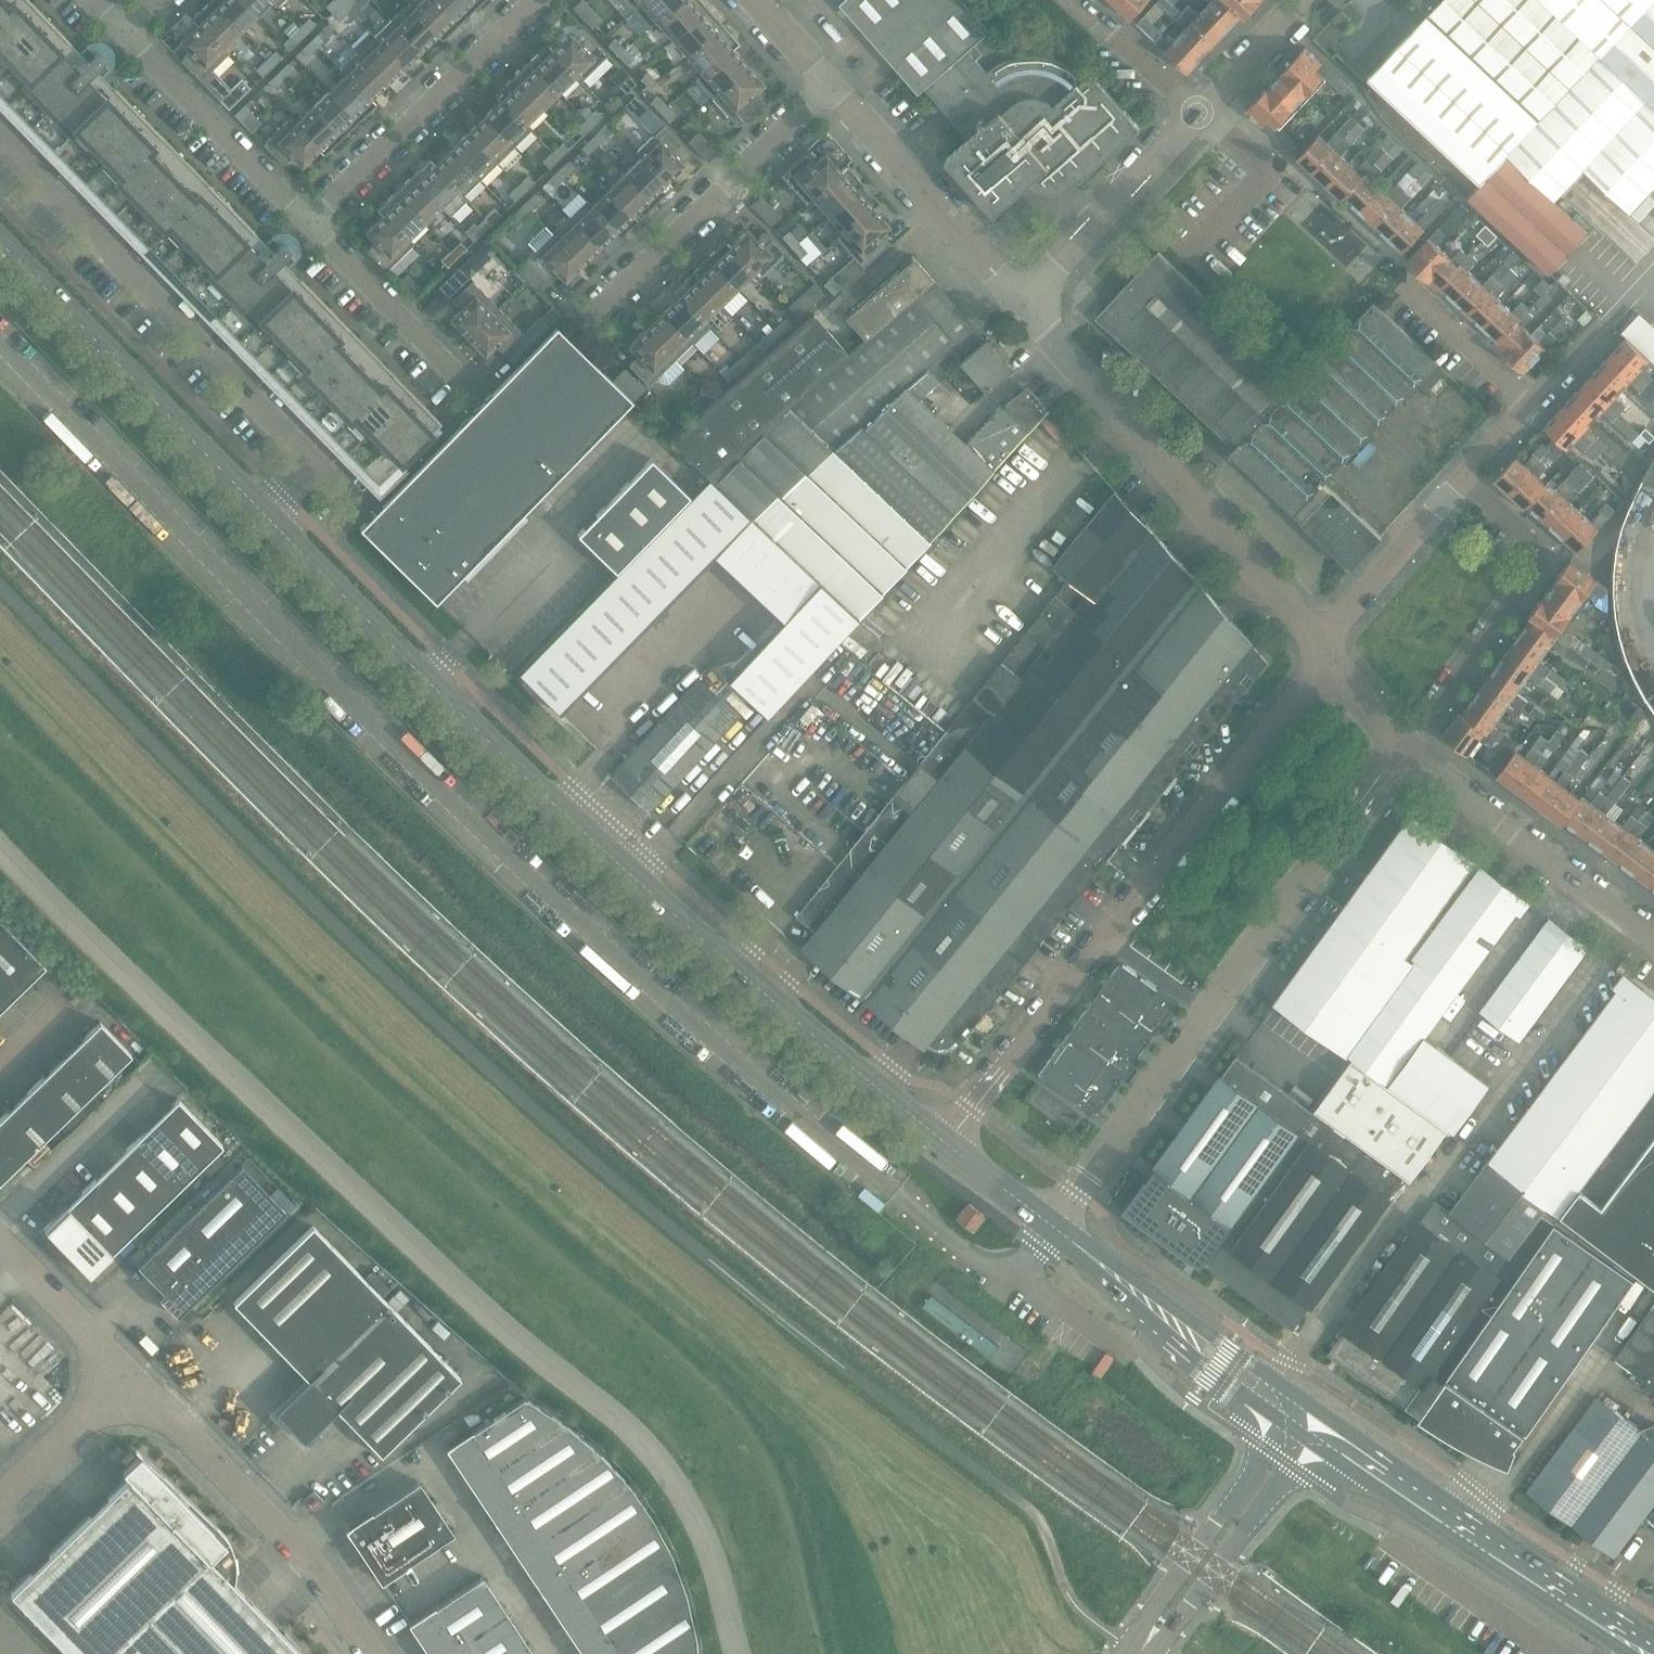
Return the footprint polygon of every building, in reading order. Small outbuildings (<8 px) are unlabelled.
[(114,87),(108,92),(97,80),(108,69),(102,63),(103,61),(104,59),(103,56),(102,54),(100,53),(98,52),(95,53),(93,54),(87,48),(76,59),(65,47),(70,42),(30,0),(0,0),(0,103),(379,493),(405,467),(400,461),(440,422),(300,277),(294,283),(282,271),(293,260),(287,254),(289,252),(289,249),(289,247),(287,245),(285,243),(283,243),(281,243),(279,244),(273,239),(261,249),(250,238),(256,232),(114,87)] [(240,0),(212,0),(210,2),(239,33),(256,17),(240,0)] [(273,0),(240,0),(256,17),(272,1),(273,0)] [(343,4),(339,0),(334,0),(326,7),(333,14),(343,4)] [(359,1),(358,0),(347,0),(343,4),(349,11),(356,18),(366,9),(359,1)] [(415,8),(413,9),(438,34),(436,36),(442,41),(460,24),(437,0),(423,0),(415,8)] [(470,0),(437,0),(460,24),(477,7),(470,0)] [(583,0),(581,0),(572,8),(592,29),(602,19),(583,0)] [(645,0),(625,0),(634,10),(645,0)] [(680,0),(645,0),(634,10),(650,28),(657,23),(656,21),(680,0)] [(707,7),(701,0),(680,0),(656,21),(657,23),(671,39),(707,7)] [(1071,67),(1054,59),(1044,57),(1028,56),(1010,60),(1001,64),(987,73),(968,51),(991,31),(964,0),(846,0),(841,4),(919,94),(925,89),(969,140),(946,161),(994,216),(1031,184),(1038,189),(1043,192),(1051,193),(1058,193),(1065,191),(1078,181),(1080,183),(1140,128),(1092,73),(1085,79),(1071,67)] [(1131,19),(1150,0),(1123,0),(1117,6),(1131,19)] [(1183,12),(1171,0),(1159,0),(1157,2),(1176,20),(1177,19),(1187,29),(1180,37),(1203,58),(1217,43),(1183,12)] [(1229,0),(1215,0),(1208,8),(1230,29),(1244,14),(1229,0)] [(1244,14),(1246,16),(1262,0),(1229,0),(1244,14)] [(1542,0),(1414,0),(1428,13),(1542,119),(1601,56),(1542,0)] [(1601,56),(1649,100),(1653,105),(1653,0),(1542,0),(1601,56)] [(239,33),(210,2),(192,20),(197,26),(198,24),(222,49),(224,48),(239,33)] [(438,34),(413,9),(415,8),(409,3),(391,20),(421,51),(436,36),(438,34)] [(340,21),(349,11),(343,4),(333,14),(340,21)] [(1183,12),(1217,43),(1230,29),(1208,8),(1201,15),(1190,5),(1183,12)] [(687,57),(723,25),(707,7),(671,39),(687,57)] [(1341,30),(1350,19),(1341,11),(1332,21),(1341,30)] [(1542,119),(1428,13),(1368,78),(1482,183),(1506,157),(1514,149),(1542,119)] [(1203,58),(1180,37),(1172,45),(1162,35),(1163,33),(1145,16),(1137,25),(1188,73),(1203,58)] [(306,34),(316,25),(309,18),(299,27),(306,34)] [(421,51),(391,20),(374,37),(404,67),(421,51)] [(229,54),(224,48),(222,49),(198,24),(197,26),(180,42),(190,52),(181,61),(201,81),(229,54)] [(306,34),(299,27),(295,24),(285,33),(296,44),(306,34)] [(703,74),(732,48),(733,50),(740,44),(723,25),(687,57),(701,73),(703,74)] [(334,44),(328,37),(321,30),(312,40),(318,47),(325,53),(334,44)] [(404,67),(374,37),(368,30),(351,47),(357,53),(387,83),(404,67)] [(580,82),(608,55),(588,35),(579,43),(570,33),(553,50),(552,51),(576,76),(575,77),(580,82)] [(625,49),(615,39),(608,45),(618,55),(625,49)] [(308,57),(318,47),(312,40),(302,50),(308,57)] [(576,76),(552,51),(553,50),(548,44),(530,62),(559,92),(575,77),(576,76)] [(1351,89),(1321,62),(1306,47),(1283,71),(1307,93),(1322,77),(1344,97),(1351,89)] [(749,68),(733,50),(732,48),(703,74),(701,73),(695,79),(714,100),(749,68)] [(634,59),(625,49),(618,55),(627,65),(634,59)] [(282,58),(276,51),(266,60),(273,67),(282,58)] [(387,83),(357,53),(339,71),(345,76),(346,75),(370,100),(371,99),(387,83)] [(1554,202),(1584,170),(1649,100),(1601,56),(1542,119),(1514,149),(1506,157),(1554,202)] [(263,77),(273,67),(266,60),(256,70),(263,77)] [(559,92),(530,62),(513,78),(542,108),(559,92)] [(294,70),(288,63),(278,72),(285,79),(294,70)] [(764,101),(756,92),(764,84),(749,68),(714,100),(738,127),(764,101)] [(1307,93),(1283,71),(1268,87),(1292,109),(1307,93)] [(275,89),(285,79),(278,72),(268,82),(275,89)] [(657,83),(648,72),(641,79),(650,89),(657,83)] [(370,100),(346,75),(345,76),(329,91),(359,122),(377,104),(371,99),(370,100)] [(626,94),(636,84),(630,77),(619,87),(626,94)] [(542,108),(513,78),(495,96),(500,101),(501,100),(526,125),(527,124),(542,108)] [(1292,109),(1268,87),(1246,110),(1291,152),(1297,146),(1276,126),(1292,109)] [(359,122),(329,91),(312,108),(342,138),(359,122)] [(229,110),(239,100),(232,93),(222,103),(229,110)] [(667,182),(668,181),(684,165),(693,156),(684,146),(635,96),(625,106),(631,112),(653,136),(636,153),(641,158),(642,157),(667,182)] [(667,106),(657,96),(650,102),(660,112),(667,106)] [(526,125),(501,100),(500,101),(484,116),(514,147),(532,129),(527,124),(526,125)] [(1653,187),(1653,105),(1649,100),(1584,170),(1630,213),(1653,187)] [(261,123),(251,112),(244,105),(234,115),(251,132),(261,123)] [(676,115),(667,106),(660,112),(669,122),(676,115)] [(312,108),(297,123),(295,124),(320,149),(318,150),(324,156),(342,138),(312,108)] [(1316,127),(1326,116),(1318,108),(1309,119),(1316,127)] [(593,126),(602,117),(596,110),(586,119),(593,126)] [(514,147),(484,116),(468,133),(497,163),(514,147)] [(1312,172),(1344,139),(1359,123),(1352,116),(1327,143),(1318,135),(1297,158),(1312,172)] [(320,149),(295,124),(297,123),(291,117),(263,145),(283,165),(292,156),(302,166),(318,150),(320,149)] [(583,136),(593,126),(586,119),(576,129),(583,136)] [(1341,155),(1350,145),(1366,129),(1359,123),(1344,139),(1312,172),(1327,186),(1348,162),(1341,155)] [(598,145),(608,136),(601,129),(591,138),(598,145)] [(718,153),(698,132),(688,142),(709,162),(718,153)] [(497,163),(468,133),(451,149),(480,180),(497,163)] [(1343,197),(1372,166),(1396,142),(1388,135),(1379,144),(1356,170),(1348,162),(1327,186),(1342,200),(1345,198),(1343,197)] [(588,155),(598,145),(591,138),(581,148),(588,155)] [(559,159),(569,149),(562,142),(552,152),(559,159)] [(1358,210),(1379,187),(1372,180),(1403,148),(1396,142),(1372,166),(1343,197),(1345,198),(1358,210)] [(451,149),(435,164),(434,166),(458,190),(457,192),(462,197),(480,180),(451,149)] [(812,199),(841,173),(840,171),(825,154),(817,161),(807,150),(781,176),(807,206),(813,200),(812,199)] [(549,168),(559,159),(552,152),(543,162),(549,168)] [(625,173),(655,204),(673,187),(668,181),(667,182),(642,157),(641,158),(625,173)] [(1588,233),(1554,202),(1506,157),(1482,183),(1469,196),(1550,274),(1588,233)] [(458,190),(434,166),(435,164),(430,159),(412,176),(441,207),(457,192),(458,190)] [(564,178),(574,168),(567,161),(558,171),(564,178)] [(1372,224),(1403,192),(1425,169),(1417,162),(1387,194),(1379,187),(1358,210),(1372,224)] [(828,217),(863,184),(847,165),(840,171),(841,173),(812,199),(813,200),(828,217)] [(1418,205),(1410,198),(1422,186),(1423,186),(1433,176),(1425,169),(1403,192),(1372,224),(1387,238),(1409,215),(1418,205)] [(554,187),(564,178),(558,171),(548,180),(554,187)] [(655,204),(625,173),(609,190),(638,220),(655,204)] [(535,182),(528,175),(518,185),(525,192),(535,182)] [(441,207),(412,176),(395,193),(424,223),(441,207)] [(842,234),(872,208),(874,209),(880,203),(863,184),(828,217),(841,233),(842,234)] [(515,201),(525,192),(518,185),(509,195),(515,201)] [(609,190),(593,205),(592,206),(616,231),(615,232),(620,238),(638,220),(609,190)] [(408,240),(409,238),(424,223),(395,193),(377,210),(382,216),(383,215),(408,240)] [(531,210),(541,201),(534,194),(524,204),(531,210)] [(780,216),(760,196),(750,205),(770,226),(780,216)] [(1387,238),(1403,252),(1433,219),(1446,206),(1438,199),(1417,222),(1409,215),(1387,238)] [(616,231),(592,206),(593,205),(587,200),(570,217),(599,247),(615,232),(616,231)] [(1435,244),(1445,234),(1468,209),(1461,203),(1438,228),(1407,261),(1421,274),(1443,251),(1435,244)] [(521,220),(531,210),(524,204),(514,213),(521,220)] [(492,225),(501,215),(494,208),(485,218),(492,225)] [(889,243),(881,233),(889,226),(874,209),(872,208),(842,234),(841,233),(835,238),(863,269),(889,243)] [(481,234),(492,225),(485,218),(481,214),(471,224),(481,234)] [(366,251),(386,271),(414,244),(409,238),(408,240),(383,215),(382,216),(366,232),(375,242),(366,251)] [(599,247),(570,217),(553,233),(583,264),(599,247)] [(1438,286),(1467,255),(1491,230),(1484,223),(1451,259),(1443,251),(1421,274),(1437,290),(1440,287),(1438,286)] [(555,271),(565,281),(583,264),(553,233),(545,226),(527,243),(534,251),(526,259),(546,280),(555,271)] [(758,279),(786,252),(766,231),(757,240),(748,230),(731,246),(729,247),(754,272),(753,273),(758,279)] [(1481,271),(1474,264),(1498,237),(1491,230),(1467,255),(1438,286),(1440,287),(1453,300),(1475,277),(1481,271)] [(798,241),(789,231),(782,237),(791,248),(798,241)] [(458,258),(467,248),(461,241),(458,239),(448,248),(451,251),(458,258)] [(754,272),(729,247),(731,246),(725,240),(707,258),(737,289),(753,273),(754,272)] [(807,251),(798,241),(791,248),(800,258),(807,251)] [(448,267),(458,258),(451,251),(441,261),(448,267)] [(1324,483),(1438,363),(1374,303),(1298,383),(1159,252),(1118,295),(1095,319),(1220,437),(1217,440),(1230,452),(1227,455),(1233,461),(1234,460),(1350,569),(1382,536),(1324,483)] [(863,339),(932,279),(912,257),(844,316),(863,339)] [(737,289),(707,258),(691,274),(720,305),(737,289)] [(448,298),(469,278),(459,268),(439,288),(448,298)] [(1504,304),(1497,297),(1518,274),(1511,268),(1499,281),(1468,314),(1482,327),(1504,304)] [(720,305),(691,274),(673,292),(678,298),(679,296),(704,321),(705,320),(720,305)] [(1453,300),(1468,314),(1499,281),(1492,274),(1483,284),(1475,277),(1453,300)] [(840,288),(831,278),(824,284),(833,295),(840,288)] [(1540,295),(1550,285),(1543,278),(1534,288),(1540,295)] [(847,353),(708,477),(752,520),(903,386),(926,366),(953,343),(973,326),(932,279),(863,339),(847,353)] [(468,337),(498,308),(472,281),(451,301),(460,310),(450,319),(468,337)] [(414,300),(424,290),(417,283),(407,293),(414,300)] [(814,303),(824,294),(818,287),(807,296),(814,303)] [(679,296),(678,298),(663,313),(692,343),(710,326),(705,320),(704,321),(679,296)] [(1497,341),(1526,310),(1528,308),(1521,302),(1512,311),(1504,304),(1482,327),(1497,341)] [(536,347),(498,308),(468,337),(485,355),(495,346),(517,367),(536,347)] [(1495,344),(1510,357),(1532,334),(1524,327),(1533,317),(1526,310),(1497,341),(1495,344)] [(1628,341),(1647,320),(1639,312),(1621,332),(1626,339),(1628,341)] [(692,343),(663,313),(646,329),(675,360),(692,343)] [(708,477),(847,353),(813,315),(671,440),(708,477)] [(1525,372),(1555,338),(1571,322),(1564,315),(1547,333),(1539,326),(1532,334),(1510,357),(1525,372)] [(781,334),(791,325),(785,318),(775,327),(781,334)] [(1653,329),(1653,326),(1647,320),(1628,341),(1637,348),(1653,329)] [(973,326),(953,343),(962,352),(981,336),(973,326)] [(632,401),(612,381),(556,327),(536,347),(517,367),(359,528),(435,603),(632,401)] [(771,343),(781,334),(775,327),(764,336),(771,343)] [(675,360),(646,329),(628,347),(637,356),(628,365),(648,386),(658,377),(664,383),(668,383),(683,368),(675,360)] [(1653,346),(1653,329),(1637,348),(1645,356),(1653,346)] [(1010,369),(984,339),(960,360),(986,389),(1010,369)] [(1612,354),(1646,385),(1653,392),(1653,380),(1652,378),(1642,369),(1649,360),(1645,356),(1637,348),(1628,341),(1626,339),(1612,354)] [(1653,364),(1653,346),(1645,356),(1649,360),(1653,364)] [(746,365),(756,356),(750,349),(739,358),(746,365)] [(1598,368),(1622,390),(1629,382),(1639,392),(1650,402),(1653,397),(1653,392),(1646,385),(1612,354),(1598,368)] [(735,375),(746,365),(739,358),(729,367),(735,375)] [(934,376),(926,366),(752,520),(778,545),(850,469),(881,498),(946,427),(911,395),(934,376)] [(1598,368),(1585,383),(1619,414),(1626,407),(1615,397),(1622,390),(1598,368)] [(645,390),(625,369),(612,381),(632,401),(645,390)] [(710,397),(721,387),(714,380),(704,389),(710,397)] [(1585,383),(1571,397),(1594,419),(1601,412),(1612,421),(1633,441),(1640,434),(1638,431),(1625,419),(1619,414),(1585,383)] [(850,469),(778,545),(817,582),(856,619),(924,545),(1047,411),(1027,389),(1017,398),(1014,395),(1003,405),(1001,403),(962,443),(946,427),(881,498),(850,469)] [(1571,397),(1557,412),(1591,443),(1602,453),(1608,447),(1597,437),(1587,427),(1594,419),(1571,397)] [(1557,412),(1543,427),(1554,438),(1559,442),(1566,449),(1567,448),(1574,440),(1585,450),(1595,460),(1602,453),(1591,443),(1557,412)] [(1516,458),(1495,480),(1509,494),(1540,461),(1557,443),(1559,442),(1554,438),(1546,446),(1544,444),(1534,454),(1524,464),(1517,457),(1516,458)] [(1540,461),(1509,494),(1524,507),(1526,505),(1545,485),(1538,478),(1564,450),(1563,449),(1557,443),(1540,461)] [(615,572),(690,496),(651,458),(577,534),(615,572)] [(1643,480),(1653,486),(1653,460),(1646,475),(1644,479),(1643,480)] [(1526,505),(1524,507),(1525,508),(1527,506),(1541,518),(1571,485),(1586,469),(1580,464),(1556,490),(1548,482),(1545,485),(1526,505)] [(1571,485),(1541,518),(1558,535),(1579,512),(1577,510),(1584,503),(1576,496),(1594,477),(1593,476),(1586,469),(1571,485)] [(708,482),(682,509),(717,543),(707,554),(742,587),(777,550),(708,482)] [(985,1012),(1199,748),(1266,664),(1251,645),(1252,644),(1167,547),(1155,533),(1145,522),(1114,490),(1053,565),(1070,578),(797,916),(816,931),(803,947),(926,1047),(927,1046),(931,1049),(935,1051),(938,1052),(942,1052),(946,1051),(950,1050),(954,1049),(957,1046),(971,1029),(985,1012)] [(1579,512),(1558,535),(1577,552),(1616,511),(1606,502),(1599,510),(1601,512),(1592,523),(1583,515),(1579,512)] [(682,509),(655,537),(690,571),(707,554),(717,543),(682,509)] [(655,537),(628,564),(663,599),(690,571),(655,537)] [(777,550),(742,587),(776,619),(773,622),(811,655),(845,616),(777,550)] [(1570,562),(1556,580),(1582,599),(1589,589),(1594,592),(1595,591),(1602,597),(1608,589),(1609,588),(1570,561),(1570,562)] [(628,564),(600,592),(636,627),(663,599),(628,564)] [(1556,580),(1543,598),(1568,617),(1582,599),(1556,580)] [(600,592),(573,620),(609,655),(636,627),(600,592)] [(1543,598),(1530,616),(1532,618),(1568,643),(1574,635),(1575,635),(1562,626),(1568,617),(1543,598)] [(1532,618),(1521,634),(1545,651),(1547,653),(1553,645),(1585,668),(1591,660),(1568,643),(1532,618)] [(573,620),(546,648),(582,684),(609,655),(573,620)] [(773,622),(747,651),(785,685),(811,655),(773,622)] [(1615,647),(1611,633),(1601,636),(1605,650),(1615,647)] [(1521,634),(1509,650),(1564,690),(1565,689),(1570,682),(1541,661),(1547,653),(1545,651),(1521,634)] [(1574,635),(1568,643),(1591,660),(1608,672),(1614,664),(1599,653),(1581,640),(1574,635)] [(546,648),(517,678),(553,713),(582,684),(546,648)] [(1509,650),(1497,666),(1524,686),(1529,677),(1559,699),(1565,691),(1564,690),(1509,650)] [(747,651),(721,681),(759,714),(785,685),(747,651)] [(1497,666),(1485,683),(1520,709),(1522,710),(1524,709),(1529,701),(1518,694),(1524,686),(1497,666)] [(649,811),(736,715),(735,714),(744,705),(733,695),(724,704),(698,680),(610,775),(649,811)] [(1485,683),(1473,699),(1500,718),(1506,710),(1526,725),(1529,727),(1535,720),(1536,719),(1524,709),(1522,710),(1520,709),(1485,683)] [(1460,712),(1459,714),(1461,715),(1494,739),(1496,741),(1499,743),(1506,748),(1514,754),(1516,751),(1522,745),(1506,733),(1505,734),(1494,726),(1500,718),(1473,699),(1463,714),(1460,712)] [(1459,714),(1443,736),(1468,755),(1479,739),(1491,748),(1496,741),(1494,739),(1461,715),(1459,714)] [(1550,741),(1546,746),(1554,752),(1563,740),(1555,734),(1550,741)] [(1514,754),(1497,777),(1514,789),(1541,752),(1546,746),(1550,741),(1546,738),(1542,735),(1533,746),(1525,758),(1516,751),(1514,754)] [(1549,776),(1530,801),(1546,813),(1574,776),(1589,755),(1582,749),(1581,749),(1557,782),(1549,776)] [(1541,752),(1514,789),(1530,801),(1549,776),(1540,769),(1549,758),(1541,752)] [(1615,770),(1607,781),(1615,787),(1616,785),(1623,776),(1616,771),(1615,770)] [(1574,776),(1546,813),(1562,825),(1565,822),(1582,800),(1573,793),(1581,782),(1574,776)] [(1607,797),(1580,834),(1596,846),(1615,820),(1622,811),(1614,806),(1631,782),(1623,776),(1616,785),(1615,787),(1608,797),(1607,797)] [(1582,800),(1565,822),(1580,834),(1607,797),(1600,791),(1591,802),(1584,797),(1582,800)] [(1612,858),(1639,821),(1647,811),(1639,805),(1624,826),(1615,820),(1596,846),(1612,858)] [(1639,838),(1653,817),(1653,816),(1647,811),(1639,821),(1612,858),(1628,870),(1647,844),(1639,838)] [(1275,1003),(1347,1055),(1482,871),(1473,864),(1474,863),(1411,816),(1359,889),(1275,1003)] [(1653,869),(1653,849),(1647,844),(1628,870),(1644,882),(1653,869)] [(1347,1055),(1388,1085),(1525,901),(1483,869),(1482,871),(1347,1055)] [(1644,882),(1653,889),(1653,869),(1644,882)] [(0,920),(0,986),(12,998),(45,966),(0,920)] [(1517,1038),(1586,946),(1551,921),(1483,1013),(1517,1038)] [(1098,1113),(1178,1004),(1121,963),(1039,1074),(1078,1103),(1080,1100),(1098,1113)] [(1489,1163),(1547,1206),(1559,1215),(1579,1189),(1588,1177),(1653,1090),(1653,997),(1623,975),(1614,988),(1617,990),(1490,1161),(1489,1163)] [(0,986),(0,1010),(12,998),(0,986)] [(131,1055),(100,1022),(67,1054),(99,1086),(131,1055)] [(1454,1134),(1490,1085),(1425,1037),(1389,1087),(1454,1134)] [(99,1086),(67,1054),(34,1086),(66,1118),(99,1086)] [(1202,1264),(1203,1263),(1312,1112),(1237,1057),(1222,1077),(1220,1076),(1154,1167),(1155,1168),(1148,1177),(1148,1178),(1126,1208),(1193,1257),(1193,1258),(1202,1264)] [(1203,1263),(1292,1328),(1310,1304),(1312,1305),(1390,1198),(1388,1197),(1401,1178),(1411,1185),(1450,1133),(1352,1061),(1315,1111),(1313,1111),(1312,1112),(1203,1263)] [(66,1118),(34,1086),(1,1117),(33,1150),(66,1118)] [(223,1146),(178,1099),(155,1121),(200,1167),(223,1146)] [(33,1150),(1,1117),(0,1119),(0,1183),(1,1182),(0,1182),(33,1150)] [(200,1167),(155,1121),(133,1142),(178,1189),(200,1167)] [(1641,1156),(1653,1165),(1653,1138),(1641,1156)] [(178,1189),(133,1142),(111,1164),(156,1211),(178,1189)] [(1641,1156),(1622,1181),(1651,1203),(1653,1205),(1653,1165),(1641,1156)] [(1340,1337),(1329,1354),(1334,1358),(1335,1358),(1343,1364),(1405,1407),(1405,1408),(1421,1385),(1424,1387),(1502,1276),(1498,1273),(1541,1214),(1547,1206),(1489,1163),(1466,1194),(1451,1213),(1435,1202),(1423,1220),(1421,1219),(1344,1328),(1342,1327),(1336,1335),(1340,1337)] [(156,1211),(111,1164),(88,1186),(133,1232),(156,1211)] [(182,1312),(286,1211),(241,1164),(137,1265),(182,1312)] [(1631,1228),(1651,1203),(1622,1181),(1602,1207),(1631,1228)] [(133,1232),(88,1186),(66,1207),(111,1254),(133,1232)] [(1631,1228),(1602,1207),(1580,1190),(1561,1216),(1612,1254),(1631,1228)] [(1651,1203),(1631,1228),(1653,1245),(1653,1205),(1651,1203)] [(974,1230),(985,1216),(969,1204),(958,1217),(974,1230)] [(111,1254),(66,1207),(44,1229),(89,1275),(111,1254)] [(1421,1385),(1405,1408),(1420,1419),(1427,1423),(1431,1426),(1432,1425),(1427,1423),(1437,1414),(1443,1420),(1451,1428),(1461,1436),(1470,1443),(1487,1419),(1509,1435),(1505,1441),(1514,1448),(1515,1446),(1524,1433),(1527,1434),(1592,1341),(1635,1279),(1562,1228),(1541,1214),(1498,1273),(1502,1276),(1424,1387),(1421,1385)] [(460,1378),(312,1226),(233,1303),(309,1381),(279,1410),(288,1419),(286,1421),(291,1426),(293,1425),(305,1438),(336,1408),(381,1455),(460,1378)] [(1631,1228),(1612,1254),(1653,1286),(1653,1245),(1631,1228)] [(932,1295),(923,1306),(990,1358),(999,1346),(932,1295)] [(1616,1358),(1631,1369),(1653,1386),(1653,1305),(1616,1358)] [(471,1485),(564,1423),(524,1397),(471,1432),(472,1434),(449,1449),(455,1457),(453,1458),(471,1485)] [(1573,1525),(1643,1430),(1598,1397),(1528,1491),(1573,1525)] [(494,1519),(597,1451),(564,1423),(471,1485),(494,1519)] [(1653,1501),(1653,1426),(1648,1434),(1643,1430),(1573,1525),(1601,1545),(1602,1550),(1607,1549),(1614,1555),(1653,1501)] [(518,1554),(627,1482),(597,1451),(494,1519),(518,1554)] [(285,1633),(283,1635),(233,1584),(235,1579),(235,1574),(236,1569),(236,1564),(235,1559),(235,1557),(234,1553),(233,1550),(232,1547),(231,1545),(230,1543),(228,1539),(226,1536),(224,1533),(222,1531),(219,1528),(141,1452),(122,1470),(129,1478),(10,1593),(69,1653),(301,1653),(299,1651),(301,1649),(285,1633)] [(454,1534),(442,1516),(419,1481),(371,1513),(372,1515),(349,1530),(354,1538),(353,1539),(381,1582),(454,1534)] [(541,1589),(651,1516),(627,1482),(518,1554),(541,1589)] [(312,1511),(322,1501),(312,1491),(302,1501),(312,1511)] [(564,1624),(670,1553),(651,1516),(541,1589),(564,1624)] [(685,1594),(670,1553),(564,1624),(584,1653),(595,1653),(685,1594)] [(506,1612),(482,1576),(410,1624),(430,1653),(443,1653),(506,1612)] [(695,1638),(685,1594),(595,1653),(671,1653),(695,1638)] [(530,1648),(506,1612),(443,1653),(522,1653),(530,1648)] [(695,1638),(671,1653),(696,1653),(695,1638)]
